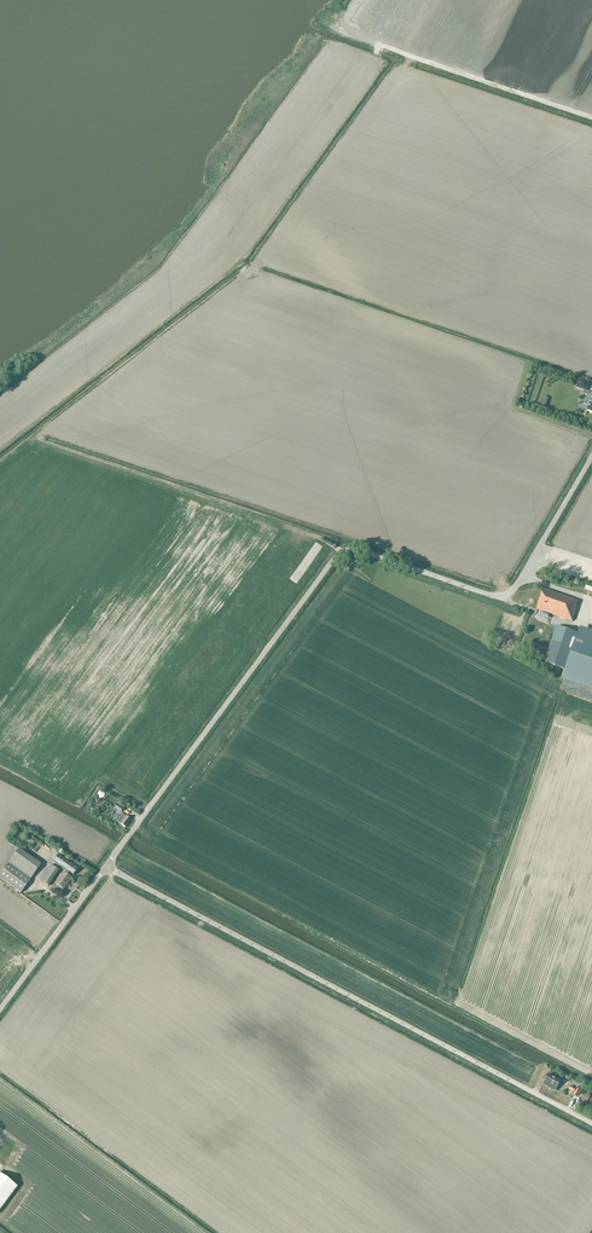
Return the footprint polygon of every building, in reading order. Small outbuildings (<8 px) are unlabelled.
[(576,388),(586,391),(589,383),(579,380),(576,388)] [(584,391),(583,394),(588,395),(586,401),(590,402),(587,410),(591,412),(591,393),(589,392),(586,391),(584,391)] [(576,607),(578,601),(544,589),(537,610),(542,611),(540,617),(548,619),(549,614),(572,622),(577,607),(576,607)] [(556,627),(544,663),(565,670),(577,634),(556,627)] [(578,633),(563,679),(591,689),(591,638),(578,633)] [(121,813),(124,809),(117,805),(114,808),(121,813)] [(116,817),(114,820),(125,827),(131,821),(122,814),(118,819),(116,817)] [(41,865),(19,849),(0,875),(0,879),(21,894),(41,865)] [(81,865),(75,860),(73,864),(58,854),(53,862),(65,871),(64,873),(63,872),(55,883),(64,889),(72,878),(67,875),(69,873),(73,877),(81,865)] [(49,886),(59,871),(51,865),(40,880),(49,886)] [(560,1081),(548,1075),(548,1076),(545,1075),(543,1080),(545,1081),(543,1084),(555,1091),(560,1081)] [(577,1097),(580,1091),(571,1086),(570,1088),(569,1089),(575,1093),(573,1095),(577,1097)] [(587,1102),(590,1096),(584,1093),(581,1099),(587,1102)] [(0,1174),(0,1210),(17,1187),(0,1174)]
